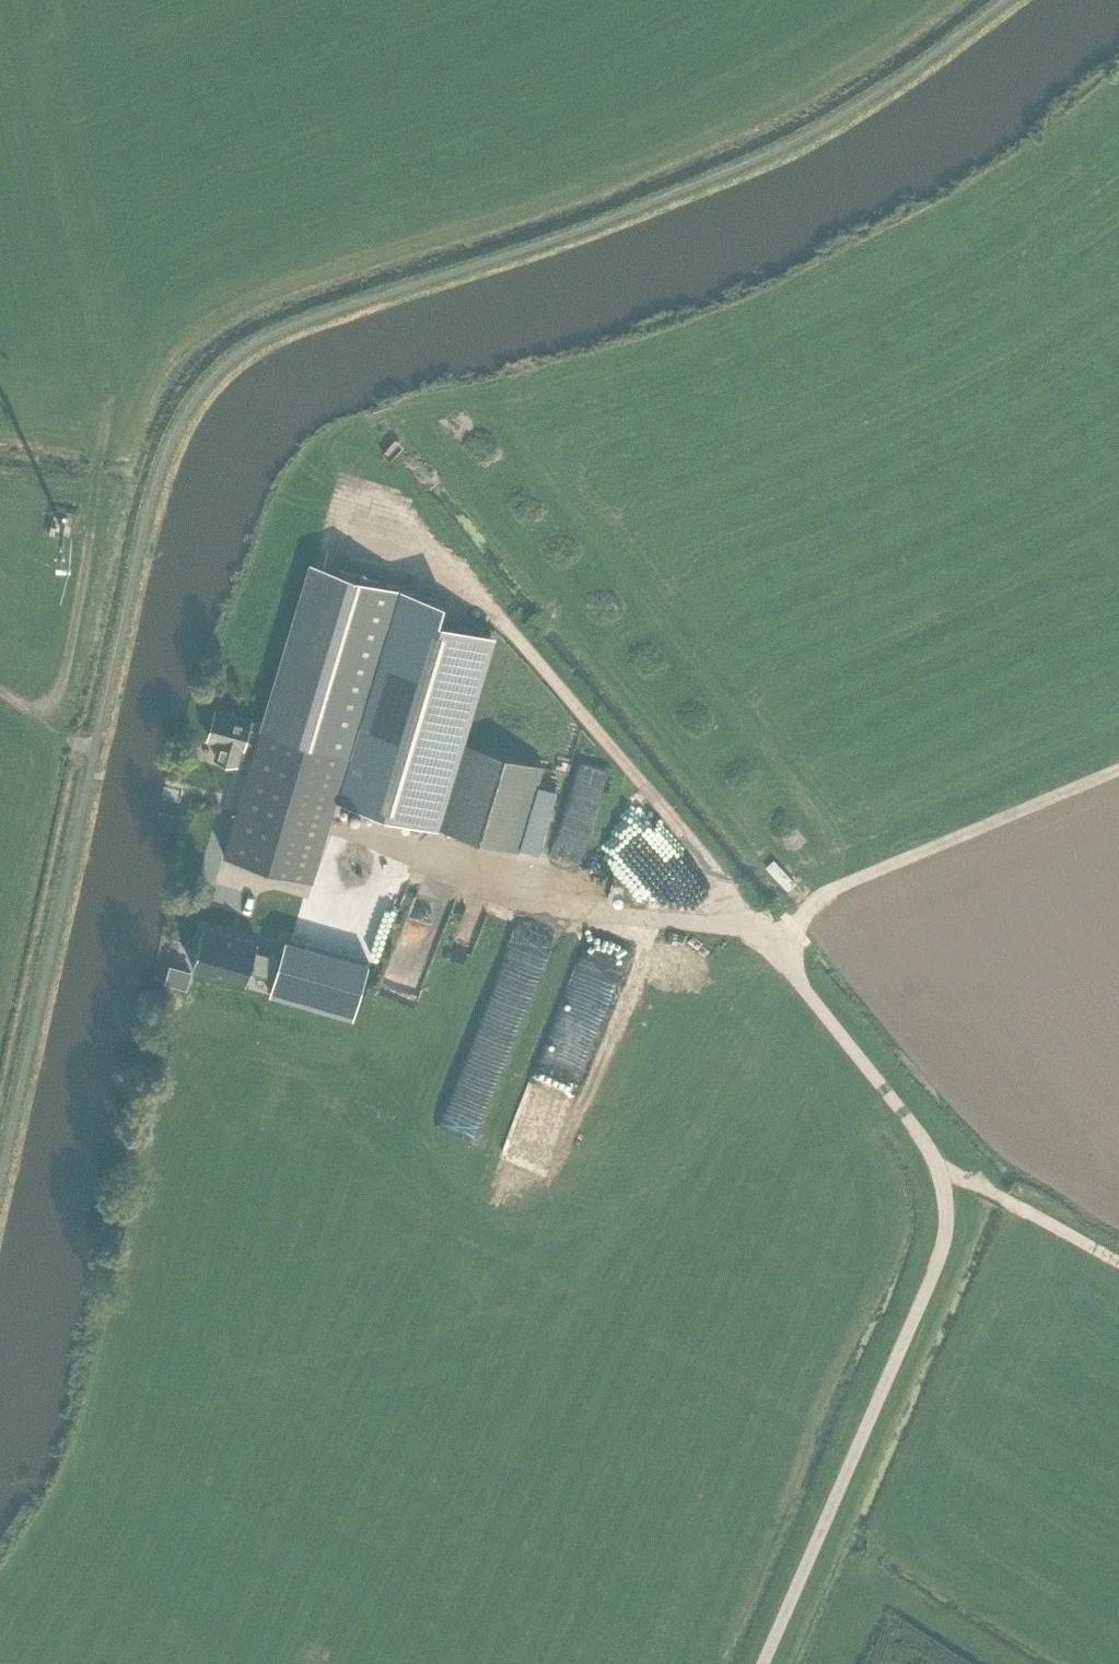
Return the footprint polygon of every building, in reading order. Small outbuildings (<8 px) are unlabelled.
[(251,760),(223,855),(312,880),(336,799),(434,827),(489,644),(391,615),(399,588),(311,562),(261,724),(216,711),(209,738),(220,741),(215,758),(237,764),(239,756),(251,760)] [(464,744),(439,829),(518,851),(542,767),(464,744)] [(575,750),(551,848),(585,856),(608,758),(575,750)] [(258,942),(204,927),(192,966),(246,982),(250,971),(274,978),(270,993),(353,1018),(369,963),(285,939),(280,957),(256,950),(258,942)] [(418,995),(418,983),(399,984),(399,995),(418,995)]
